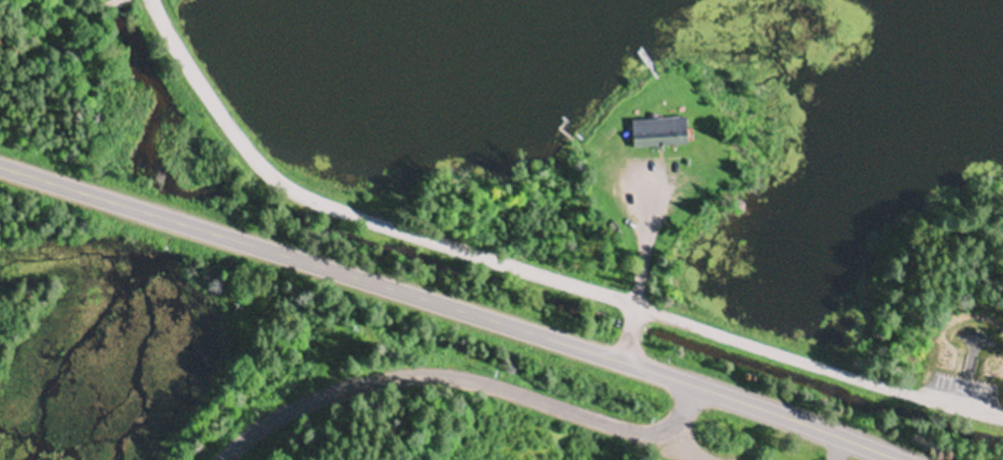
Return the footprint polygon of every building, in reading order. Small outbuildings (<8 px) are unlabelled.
[(622,116),(623,152),(678,151),(676,114),(622,116)]
